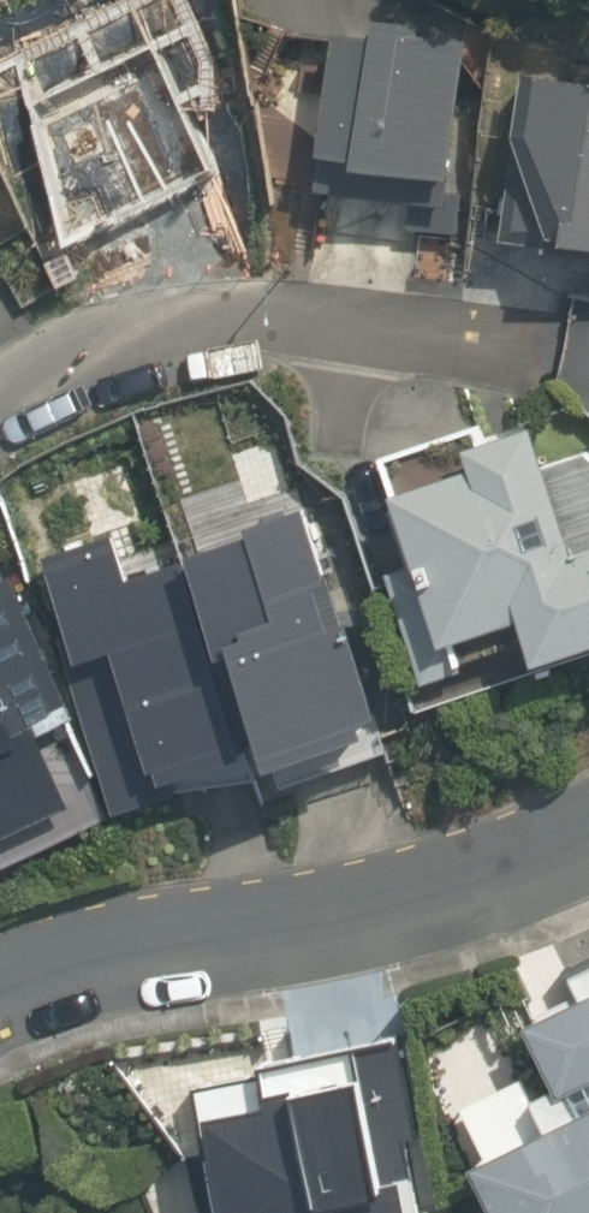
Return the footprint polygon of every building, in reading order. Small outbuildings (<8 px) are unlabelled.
[(456,180),(469,48),(346,36),(333,169),(456,180)] [(541,75),(521,246),(588,254),(588,81),(541,75)] [(14,259),(0,235),(0,267),(14,259)] [(538,414),(394,463),(459,655),(545,626),(560,671),(588,659),(588,456),(582,462),(538,414)] [(183,526),(263,761),(394,717),(314,481),(183,526)] [(35,551),(120,799),(195,773),(189,757),(235,741),(172,556),(126,572),(111,526),(35,551)] [(85,823),(52,738),(78,727),(23,588),(0,597),(0,856),(85,823)] [(588,1104),(588,959),(570,968),(583,994),(537,1015),(580,1108),(588,1104)] [(225,1212),(428,1212),(400,1046),(203,1079),(225,1212)] [(493,1186),(509,1212),(588,1212),(588,1132),(493,1186)]
